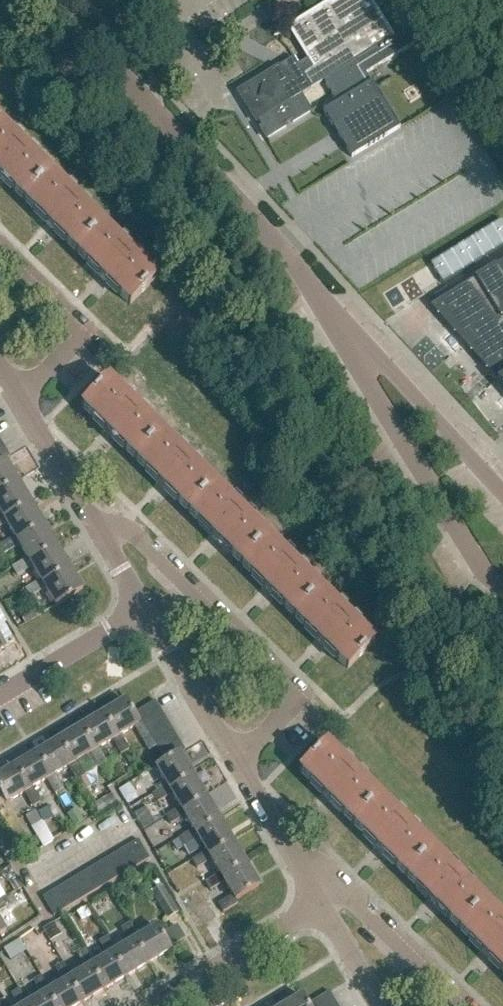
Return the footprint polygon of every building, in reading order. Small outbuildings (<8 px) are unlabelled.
[(370,0),(333,0),(289,28),(309,60),(298,67),(293,59),(237,93),(256,124),(350,66),(358,79),(416,43),(408,30),(393,6),(379,15),(370,0)] [(24,148),(0,124),(0,165),(8,157),(11,161),(24,148)] [(23,201),(50,174),(24,148),(11,161),(15,164),(0,178),(23,201)] [(64,213),(77,200),(50,174),(23,201),(46,224),(61,210),(64,213)] [(76,253),(103,226),(77,200),(64,213),(67,216),(53,230),(76,253)] [(502,248),(502,223),(502,221),(430,265),(443,285),(502,248)] [(116,265),(129,252),(103,226),(76,253),(99,276),(113,262),(116,265)] [(156,279),(129,252),(116,265),(120,268),(105,283),(129,306),(156,279)] [(428,306),(429,307),(502,389),(502,259),(428,306)] [(123,421),(135,408),(108,381),(82,408),(105,432),(119,417),(123,421)] [(135,461),(162,434),(135,408),(123,421),(126,424),(112,438),(135,461)] [(175,473),(188,460),(162,434),(135,461),(158,484),(172,470),(175,473)] [(3,461),(9,458),(2,447),(0,449),(0,463),(3,461)] [(187,513),(214,486),(188,460),(175,473),(178,476),(164,490),(187,513)] [(0,463),(0,493),(16,483),(3,461),(0,463)] [(16,483),(0,493),(0,517),(2,521),(29,505),(16,483)] [(228,525),(240,513),(214,486),(187,513),(210,536),(224,522),(228,525)] [(29,505),(2,521),(0,517),(0,527),(4,524),(12,537),(15,542),(42,526),(29,505)] [(240,566),(267,539),(240,513),(228,525),(231,529),(217,543),(240,566)] [(42,526),(15,542),(12,537),(0,545),(0,550),(2,555),(17,546),(26,560),(28,564),(55,548),(42,526)] [(280,578),(293,565),(267,539),(240,566),(263,588),(277,574),(280,578)] [(67,569),(55,548),(28,564),(26,560),(11,569),(15,577),(31,568),(39,582),(41,585),(67,569)] [(292,618),(319,591),(293,565),(280,578),(283,581),(269,595),(292,618)] [(80,592),(67,569),(41,585),(39,582),(24,591),(28,599),(44,590),(54,607),(80,592)] [(333,630),(345,617),(319,591),(292,618),(315,641),(329,627),(333,630)] [(25,625),(37,617),(31,609),(20,616),(25,625)] [(372,644),(345,617),(333,630),(336,633),(322,647),(346,671),(372,644)] [(0,628),(0,640),(2,643),(13,637),(6,624),(0,628)] [(142,725),(136,715),(134,716),(125,701),(102,714),(116,738),(120,736),(134,728),(149,752),(156,748),(154,743),(148,734),(142,725)] [(142,725),(161,713),(155,703),(136,715),(142,725)] [(148,734),(167,723),(161,713),(142,725),(148,734)] [(128,750),(120,736),(116,738),(102,714),(80,727),(94,752),(98,749),(112,741),(120,755),(128,750)] [(154,743),(172,732),(167,723),(148,734),(154,743)] [(106,764),(98,749),(94,752),(80,727),(58,740),(73,765),(76,762),(90,754),(99,768),(106,764)] [(159,753),(178,741),(172,732),(154,743),(156,748),(159,753)] [(85,777),(76,762),(73,765),(58,740),(36,754),(51,778),(54,776),(68,767),(77,781),(78,781),(85,777)] [(165,762),(179,754),(184,752),(178,741),(159,753),(165,762)] [(340,785),(353,772),(326,746),(300,772),(323,796),(337,782),(340,785)] [(63,790),(54,776),(51,778),(36,754),(14,767),(29,791),(32,789),(46,781),(54,795),(63,790)] [(193,777),(179,754),(165,762),(155,768),(166,787),(152,796),(158,804),(171,796),(169,792),(193,777)] [(32,789),(29,791),(14,767),(0,775),(0,795),(6,805),(24,794),(32,808),(40,803),(32,789)] [(353,825),(380,798),(353,772),(340,785),(344,788),(330,802),(353,825)] [(85,777),(78,781),(84,792),(91,788),(85,777)] [(206,799),(193,777),(169,792),(171,796),(179,809),(165,818),(170,826),(184,818),(181,813),(206,799)] [(393,837),(406,825),(380,798),(353,825),(376,848),(390,834),(393,837)] [(218,820),(206,799),(181,813),(184,818),(192,832),(178,840),(183,847),(183,848),(197,840),(194,834),(218,820)] [(134,809),(139,817),(152,809),(147,801),(134,809)] [(68,815),(75,826),(83,822),(76,810),(68,815)] [(43,822),(41,822),(36,814),(31,817),(36,825),(31,829),(43,848),(54,841),(43,822)] [(231,842),(218,820),(194,834),(197,840),(205,854),(192,862),(196,870),(210,862),(207,856),(231,842)] [(406,878),(432,851),(406,825),(393,837),(397,841),(383,855),(406,878)] [(176,851),(183,847),(178,840),(172,844),(176,851)] [(138,842),(129,847),(140,866),(149,860),(138,842)] [(244,863),(231,842),(207,856),(210,862),(218,875),(205,883),(210,892),(223,884),(219,878),(244,863)] [(140,866),(129,847),(119,853),(130,871),(140,866)] [(446,890),(459,877),(432,851),(406,878),(429,900),(443,886),(446,890)] [(130,871),(119,853),(110,858),(121,877),(130,871)] [(121,877),(110,858),(100,864),(111,883),(121,877)] [(257,885),(244,863),(219,878),(223,884),(231,898),(217,906),(222,913),(237,904),(234,899),(257,885)] [(111,883),(100,864),(91,870),(102,888),(111,883)] [(102,888),(91,870),(81,875),(92,894),(102,888)] [(92,894),(81,875),(72,881),(83,899),(92,894)] [(459,930),(485,903),(459,877),(446,890),(449,893),(436,907),(459,930)] [(14,892),(22,888),(16,878),(8,882),(14,892)] [(83,899),(72,881),(62,887),(73,905),(83,899)] [(73,905),(62,887),(53,892),(64,911),(73,905)] [(162,887),(152,893),(167,918),(177,912),(162,887)] [(189,897),(201,918),(211,911),(199,891),(189,897)] [(64,911),(53,892),(43,898),(54,916),(64,911)] [(5,899),(9,906),(15,903),(11,895),(5,899)] [(9,907),(4,899),(0,901),(0,912),(9,907)] [(502,938),(502,920),(485,903),(459,930),(482,953),(496,939),(499,942),(502,938)] [(85,908),(77,913),(82,921),(90,916),(85,908)] [(117,923),(120,929),(128,924),(125,918),(117,923)] [(167,948),(183,939),(176,928),(161,937),(155,928),(137,939),(128,924),(120,929),(128,944),(132,941),(147,965),(169,951),(167,948)] [(62,951),(77,942),(67,925),(52,934),(62,951)] [(132,941),(128,944),(115,952),(106,937),(98,942),(106,956),(110,954),(125,978),(147,965),(132,941)] [(499,942),(502,945),(489,959),(502,973),(502,938),(499,942)] [(11,961),(26,953),(19,941),(4,950),(11,961)] [(110,954),(106,956),(93,965),(84,950),(76,955),(85,969),(88,967),(103,991),(125,978),(110,954)] [(88,967),(85,969),(71,978),(63,964),(54,969),(63,983),(66,980),(81,1004),(103,991),(88,967)] [(63,983),(49,991),(41,977),(32,982),(41,996),(45,993),(52,1005),(78,1005),(81,1004),(66,980),(63,983)] [(41,996),(27,1004),(19,990),(10,995),(17,1005),(52,1005),(45,993),(41,996)] [(334,1002),(328,993),(307,1005),(327,1005),(334,1002)] [(300,997),(286,1005),(305,1005),(300,997)]
